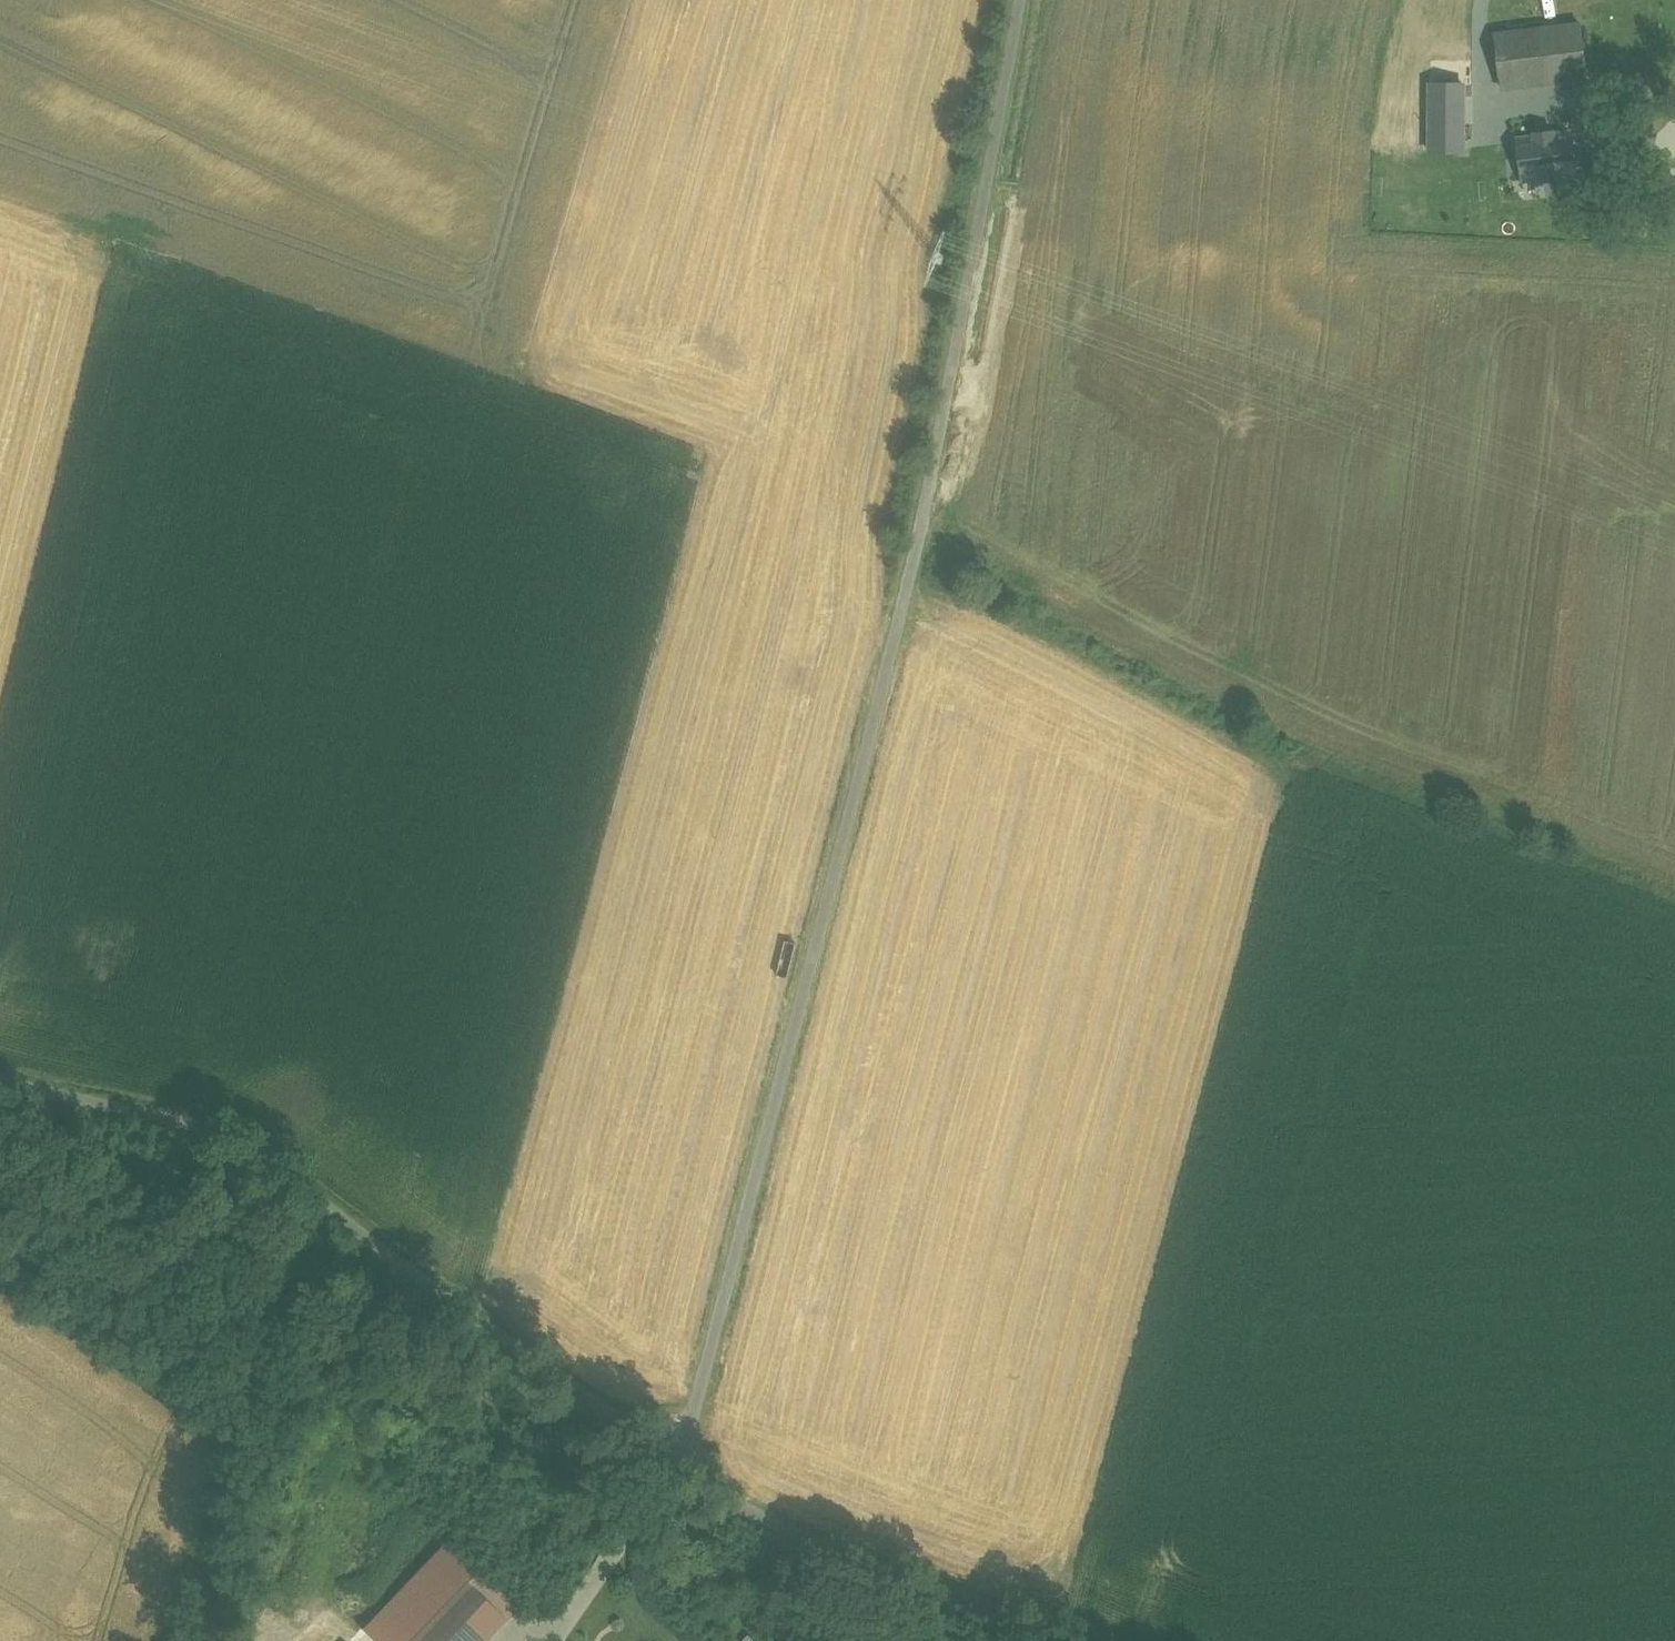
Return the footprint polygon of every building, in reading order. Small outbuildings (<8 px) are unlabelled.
[(1581,25),(1540,30),(1542,44),(1543,44),(1548,83),(1588,78),(1581,25)] [(1542,44),(1498,50),(1503,89),(1548,83),(1543,44),(1542,44)] [(1464,87),(1431,86),(1431,132),(1430,151),(1464,151),(1464,87)] [(1431,132),(1420,132),(1420,151),(1430,151),(1431,132)] [(1556,134),(1502,139),(1508,192),(1562,186),(1556,134)] [(464,1580),(406,1640),(482,1640),(504,1617),(464,1580)]
